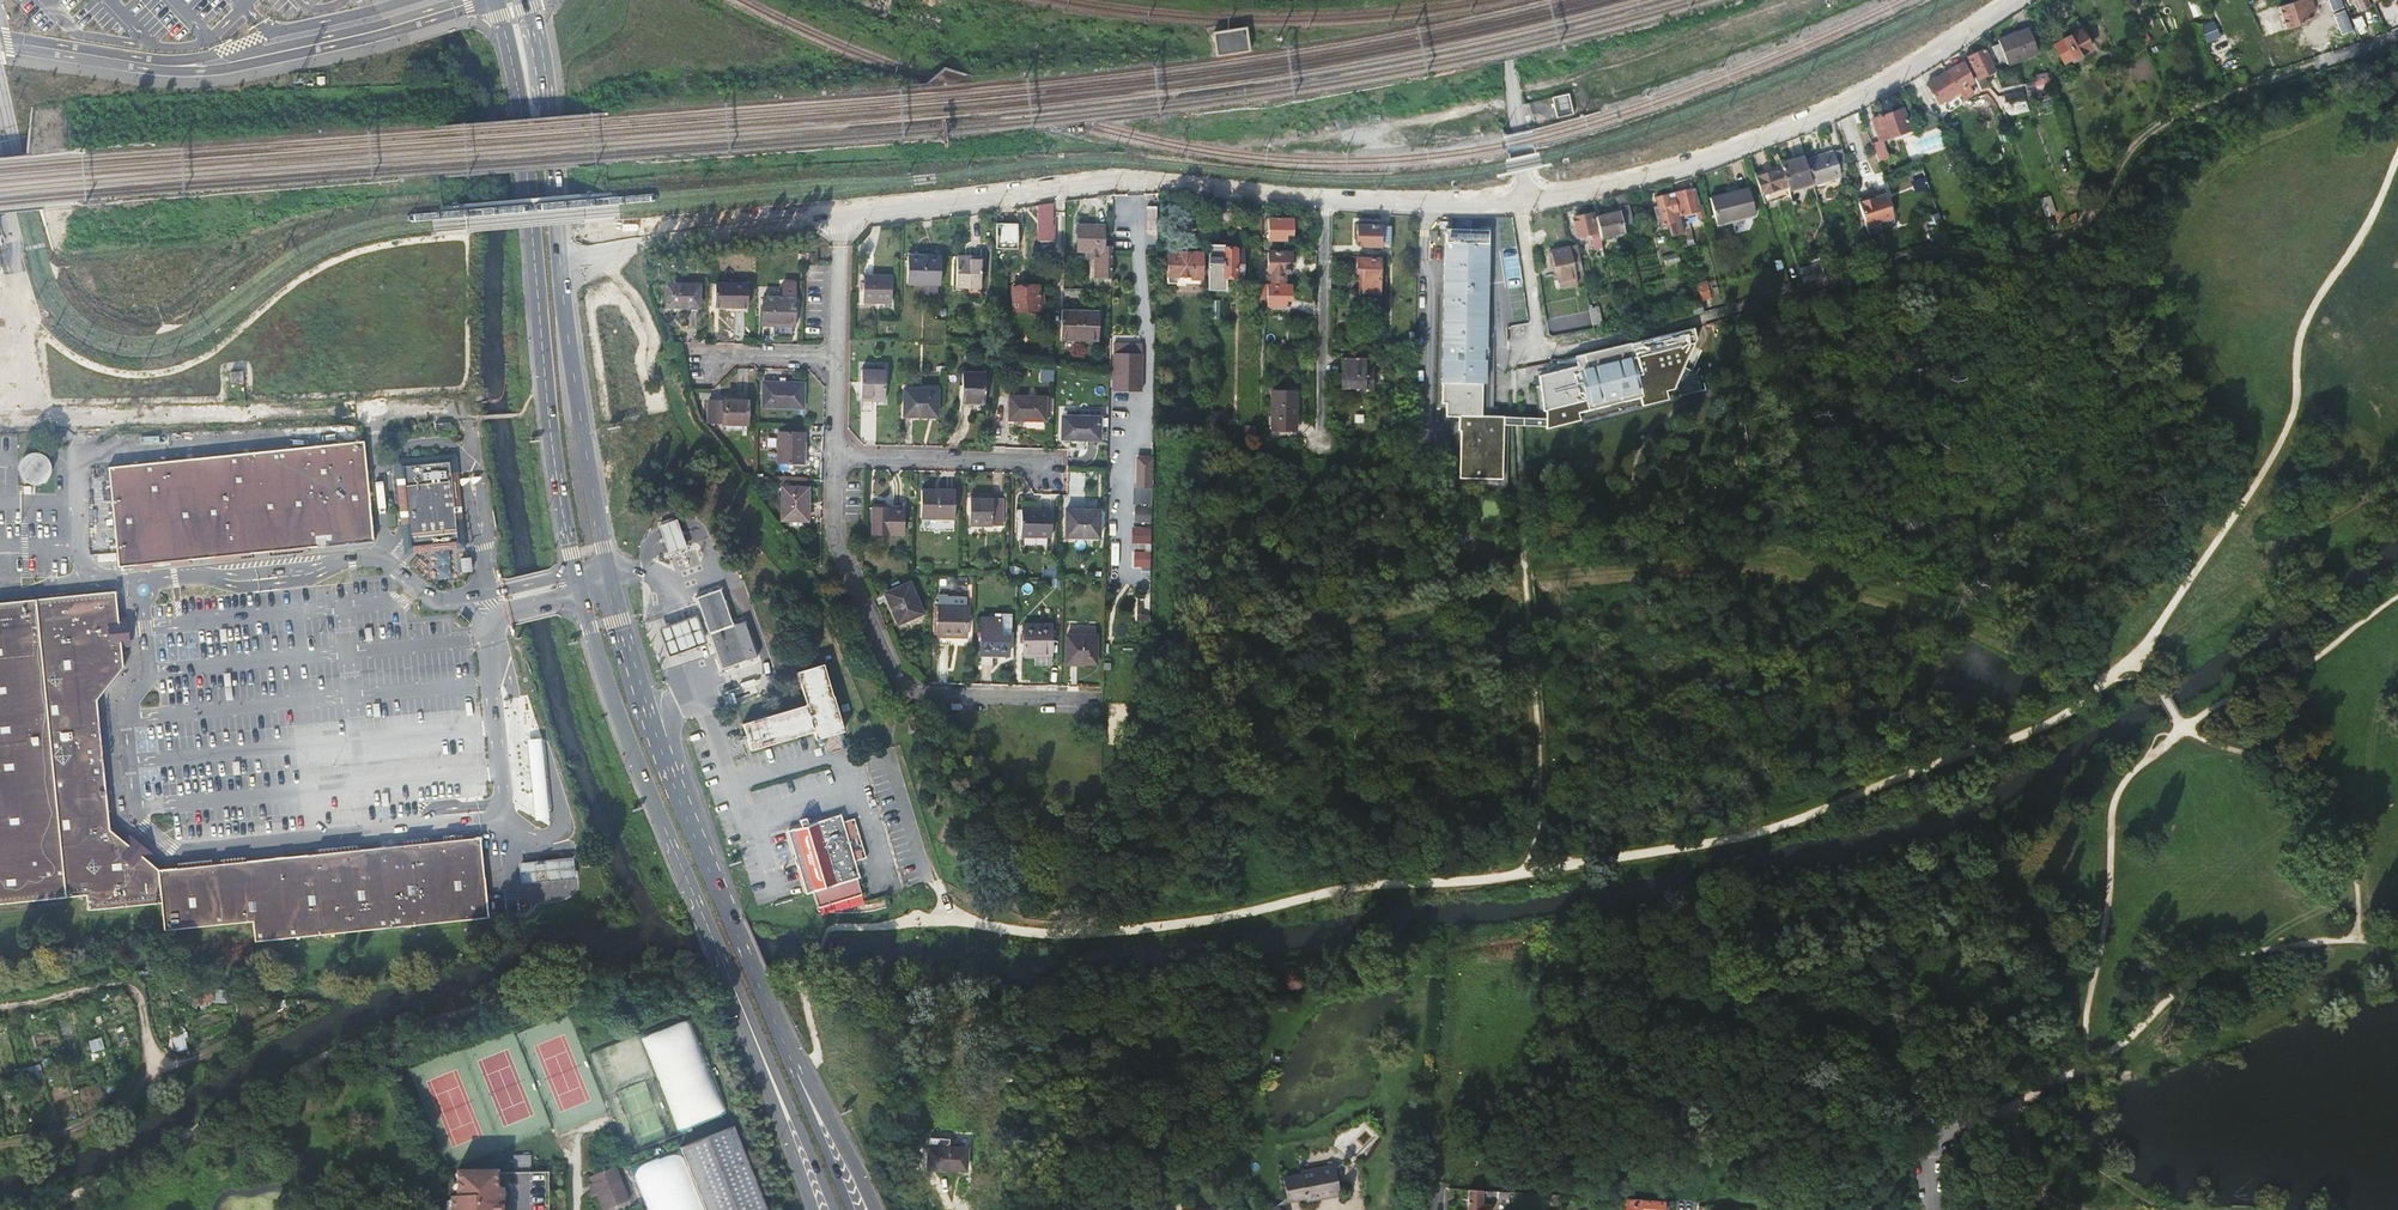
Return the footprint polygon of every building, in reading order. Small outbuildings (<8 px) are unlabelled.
[(2292,27),(2319,15),(2316,8),(2313,2),(2317,0),(2295,0),(2281,6),(2292,27)] [(2362,9),(2370,6),(2368,0),(2357,0),(2362,9)] [(2353,19),(2359,32),(2367,29),(2361,15),(2353,19)] [(2202,26),(2208,41),(2221,36),(2214,21),(2202,26)] [(1216,53),(1250,50),(1248,26),(1214,29),(1216,53)] [(1987,49),(1994,67),(2007,62),(2008,64),(2039,52),(2029,28),(1999,40),(2001,44),(1987,49)] [(2143,44),(2144,45),(2149,43),(2143,29),(2137,32),(2143,44)] [(2081,31),(2054,46),(2063,64),(2090,49),(2081,31)] [(2128,51),(2132,60),(2147,53),(2144,45),(2143,44),(2128,51)] [(1968,58),(1976,75),(1975,76),(1982,90),(1991,87),(1987,77),(1983,79),(1982,77),(1990,73),(1991,75),(1996,73),(1994,67),(1987,49),(1987,48),(1968,58)] [(1947,72),(1958,90),(1964,99),(1975,91),(1970,83),(1975,80),(1964,62),(1947,72)] [(1927,84),(1938,103),(1958,90),(1947,72),(1927,84)] [(2024,84),(2026,90),(2052,85),(2050,78),(2024,84)] [(2024,89),(1999,95),(2004,101),(2026,96),(2024,89)] [(1568,93),(1553,97),(1558,117),(1573,113),(1568,93)] [(1978,97),(1983,108),(1998,104),(1988,94),(1978,97)] [(1903,108),(1872,119),(1880,141),(1910,131),(1903,108)] [(1805,161),(1812,184),(1813,185),(1838,178),(1837,175),(1850,171),(1845,154),(1844,152),(1832,156),(1831,153),(1805,161)] [(1779,165),(1784,179),(1788,191),(1812,184),(1805,161),(1805,157),(1779,165)] [(1758,165),(1764,184),(1784,179),(1779,165),(1777,159),(1758,165)] [(1674,198),(1679,216),(1695,212),(1700,210),(1699,206),(1694,188),(1673,194),(1674,198)] [(1729,195),(1736,220),(1755,215),(1747,190),(1729,195)] [(1886,194),(1859,202),(1866,227),(1879,223),(1881,230),(1895,226),(1886,194)] [(1656,198),(1662,225),(1668,223),(1672,237),(1684,234),(1680,221),(1679,216),(1674,198),(1668,199),(1667,195),(1656,198)] [(1710,200),(1718,225),(1736,220),(1729,195),(1710,200)] [(2053,200),(2044,203),(2050,220),(2059,217),(2053,200)] [(1043,205),(1042,241),(1055,241),(1056,203),(1043,205)] [(1150,205),(1149,232),(1158,232),(1158,205),(1150,205)] [(1620,212),(1622,224),(1631,222),(1627,205),(1619,207),(1620,212)] [(1695,212),(1697,219),(1704,217),(1701,206),(1699,206),(1700,210),(1695,212)] [(1597,217),(1600,233),(1601,237),(1624,232),(1622,224),(1620,212),(1597,217)] [(1941,213),(1929,214),(1930,232),(1943,231),(1941,213)] [(1573,219),(1578,238),(1587,236),(1596,234),(1592,215),(1573,219)] [(1292,219),(1268,219),(1268,239),(1265,239),(1265,250),(1286,251),(1286,241),(1292,241),(1292,219)] [(1684,234),(1692,266),(1700,264),(1688,219),(1680,221),(1684,234)] [(1079,228),(1078,254),(1096,255),(1096,277),(1112,277),(1113,248),(1103,248),(1104,229),(1079,228)] [(1392,229),(1358,228),(1358,242),(1365,242),(1364,251),(1381,251),(1381,250),(1391,250),(1392,229)] [(1547,426),(1546,416),(1516,416),(1499,415),(1499,406),(1482,405),(1484,348),(1487,348),(1490,229),(1449,228),(1446,335),(1449,335),(1449,346),(1446,346),(1445,404),(1449,404),(1449,417),(1462,417),(1462,432),(1464,432),(1463,479),(1506,479),(1507,425),(1517,425),(1547,426)] [(1587,236),(1590,252),(1603,249),(1601,237),(1600,233),(1596,234),(1587,236)] [(1548,252),(1551,265),(1555,264),(1558,281),(1554,282),(1556,290),(1578,285),(1576,277),(1570,248),(1548,252)] [(1234,250),(1222,249),(1222,283),(1244,284),(1244,256),(1234,256),(1234,250)] [(804,253),(803,264),(816,264),(816,253),(804,253)] [(1179,257),(1168,256),(1168,286),(1177,286),(1177,278),(1189,278),(1189,283),(1201,283),(1201,253),(1179,253),(1179,257)] [(1270,253),(1270,274),(1272,274),(1272,282),(1283,283),(1284,274),(1291,274),(1291,253),(1270,253)] [(965,256),(957,256),(957,287),(981,287),(981,259),(965,259),(965,256)] [(941,257),(907,257),(906,284),(941,285),(941,257)] [(1380,260),(1358,259),(1357,276),(1363,276),(1363,294),(1380,295),(1380,260)] [(1812,269),(1815,279),(1822,277),(1817,260),(1810,263),(1812,269)] [(1800,272),(1804,283),(1815,279),(1812,269),(1800,272)] [(1096,277),(1096,290),(1112,290),(1112,277),(1096,277)] [(892,279),(864,279),(864,305),(892,305),(892,279)] [(1697,285),(1699,296),(1700,301),(1712,298),(1708,282),(1697,285)] [(715,283),(715,306),(748,306),(748,284),(715,283)] [(926,285),(926,294),(938,294),(939,285),(926,285)] [(1269,285),(1269,307),(1280,307),(1280,300),(1290,300),(1290,285),(1269,285)] [(699,286),(666,286),(665,310),(698,311),(699,286)] [(1039,286),(1012,289),(1015,313),(1041,310),(1042,313),(1046,312),(1044,293),(1040,294),(1039,286)] [(796,297),(764,297),(763,325),(796,325),(796,297)] [(1589,309),(1592,324),(1593,324),(1602,322),(1598,307),(1590,309),(1589,309)] [(1100,312),(1063,311),(1062,340),(1100,342),(1100,312)] [(1375,319),(1375,336),(1385,336),(1385,319),(1375,319)] [(1700,338),(1697,327),(1576,356),(1578,366),(1539,375),(1544,411),(1545,411),(1546,416),(1547,426),(1549,426),(1550,429),(1584,421),(1582,412),(1644,397),(1646,405),(1672,399),(1670,391),(1682,388),(1690,365),(1700,338)] [(1098,347),(1098,361),(1110,361),(1111,347),(1098,347)] [(1118,372),(1118,383),(1118,394),(1141,395),(1142,356),(1113,356),(1113,372),(1118,372)] [(1366,358),(1342,357),(1342,388),(1374,388),(1374,366),(1366,366),(1366,358)] [(1690,365),(1682,388),(1683,396),(1710,389),(1705,372),(1690,365)] [(887,371),(863,371),(862,399),(878,399),(878,402),(887,402),(887,371)] [(988,375),(964,374),(963,404),(987,404),(988,375)] [(805,385),(766,385),(765,406),(804,407),(805,385)] [(939,390),(906,390),(906,417),(939,418),(939,390)] [(1296,392),(1273,392),(1272,432),(1295,432),(1296,392)] [(1048,397),(1011,397),(1011,421),(1047,421),(1048,397)] [(749,402),(710,401),(710,423),(748,424),(749,402)] [(1101,417),(1063,417),(1063,439),(1100,440),(1101,417)] [(806,434),(780,433),(779,463),(805,463),(806,434)] [(364,441),(289,448),(298,548),(374,541),(364,441)] [(298,548),(289,448),(205,457),(214,557),(298,548)] [(214,557),(205,457),(108,467),(118,567),(214,557)] [(403,464),(410,537),(419,537),(420,549),(462,545),(461,532),(454,459),(403,464)] [(1368,462),(1341,462),(1341,472),(1368,472),(1368,462)] [(1138,467),(1138,497),(1153,497),(1153,468),(1138,467)] [(1153,468),(1153,497),(1153,499),(1166,499),(1166,468),(1153,468)] [(1506,479),(1463,479),(1458,479),(1457,487),(1512,488),(1512,480),(1506,479)] [(806,486),(785,486),(784,519),(807,519),(807,504),(805,504),(806,486)] [(953,492),(920,491),(919,519),(953,519),(953,492)] [(1001,499),(969,498),(968,526),(1001,527),(1001,499)] [(903,510),(873,509),(872,535),(902,536),(903,510)] [(1100,511),(1067,510),(1066,537),(1099,538),(1100,511)] [(1051,512),(1021,512),(1021,537),(1051,537),(1051,512)] [(687,535),(683,522),(665,527),(669,541),(674,555),(692,550),(687,535)] [(1133,525),(1133,542),(1152,542),(1152,526),(1133,525)] [(1151,550),(1135,550),(1135,565),(1151,566),(1151,550)] [(969,576),(939,576),(939,593),(969,593),(969,576)] [(909,582),(884,593),(897,623),(923,612),(909,582)] [(701,613),(710,641),(721,670),(758,657),(745,621),(733,625),(720,589),(695,598),(701,613)] [(156,872),(144,857),(147,854),(138,846),(130,839),(127,843),(110,829),(108,814),(106,794),(102,756),(102,750),(101,744),(99,722),(97,700),(101,694),(114,679),(123,667),(121,643),(125,643),(124,631),(123,620),(119,621),(116,591),(84,594),(59,597),(21,600),(0,603),(0,904),(56,898),(59,898),(62,897),(83,894),(85,910),(105,908),(125,906),(159,902),(156,872)] [(965,605),(938,605),(937,636),(949,636),(950,633),(965,634),(965,605)] [(710,641),(701,613),(688,618),(673,623),(661,627),(659,628),(669,657),(670,656),(682,652),(696,647),(710,641)] [(999,618),(980,618),(980,654),(1007,654),(1008,636),(999,636),(999,618)] [(1052,625),(1023,625),(1023,655),(1036,655),(1036,652),(1052,652),(1052,625)] [(1097,635),(1067,635),(1067,662),(1097,663),(1097,635)] [(742,723),(750,750),(814,731),(816,739),(844,731),(833,695),(823,664),(797,672),(806,704),(798,707),(742,723)] [(826,752),(846,746),(842,732),(821,738),(826,752)] [(532,781),(536,822),(550,821),(546,780),(542,739),(528,741),(532,781)] [(840,815),(788,831),(807,893),(814,891),(818,906),(861,893),(857,878),(860,877),(855,861),(866,858),(854,818),(842,822),(840,815)] [(489,916),(480,837),(435,842),(443,921),(489,916)] [(443,921),(435,842),(346,851),(354,931),(443,921)] [(354,931),(346,851),(246,862),(252,923),(254,942),(354,931)] [(546,859),(519,862),(521,883),(548,881),(575,878),(573,857),(546,859)] [(252,923),(246,862),(242,863),(198,867),(156,872),(159,902),(161,933),(252,923)] [(189,994),(193,1009),(213,1003),(209,989),(189,994)] [(181,1034),(174,1036),(177,1051),(185,1050),(181,1034)] [(1380,1040),(1378,1038),(1373,1034),(1368,1044),(1376,1050),(1380,1040)] [(1280,1052),(1271,1051),(1270,1059),(1279,1061),(1280,1052)] [(51,1059),(42,1061),(45,1070),(53,1067),(51,1059)] [(40,1065),(20,1070),(23,1084),(44,1079),(40,1065)] [(116,1084),(106,1087),(108,1093),(118,1089),(116,1084)] [(667,1144),(693,1209),(757,1209),(722,1122),(667,1144)] [(966,1162),(968,1139),(930,1137),(929,1160),(966,1162)] [(511,1150),(512,1166),(530,1165),(530,1150),(511,1150)] [(1287,1199),(1288,1204),(1305,1201),(1307,1204),(1341,1197),(1335,1165),(1300,1171),(1300,1175),(1282,1178),(1287,1199)] [(591,1187),(595,1196),(601,1209),(606,1209),(627,1202),(614,1168),(588,1178),(591,1187)] [(494,1176),(454,1177),(454,1202),(449,1202),(449,1209),(501,1209),(501,1193),(494,1193),(494,1176)] [(589,1198),(595,1196),(591,1187),(586,1189),(589,1198)] [(1509,1192),(1470,1190),(1468,1209),(1491,1209),(1491,1206),(1482,1205),(1482,1198),(1509,1199),(1509,1192)] [(1282,1209),(1288,1204),(1287,1199),(1278,1204),(1282,1209)] [(1668,1205),(1667,1203),(1665,1204),(1665,1201),(1633,1199),(1632,1209),(1667,1209),(1668,1205)]
